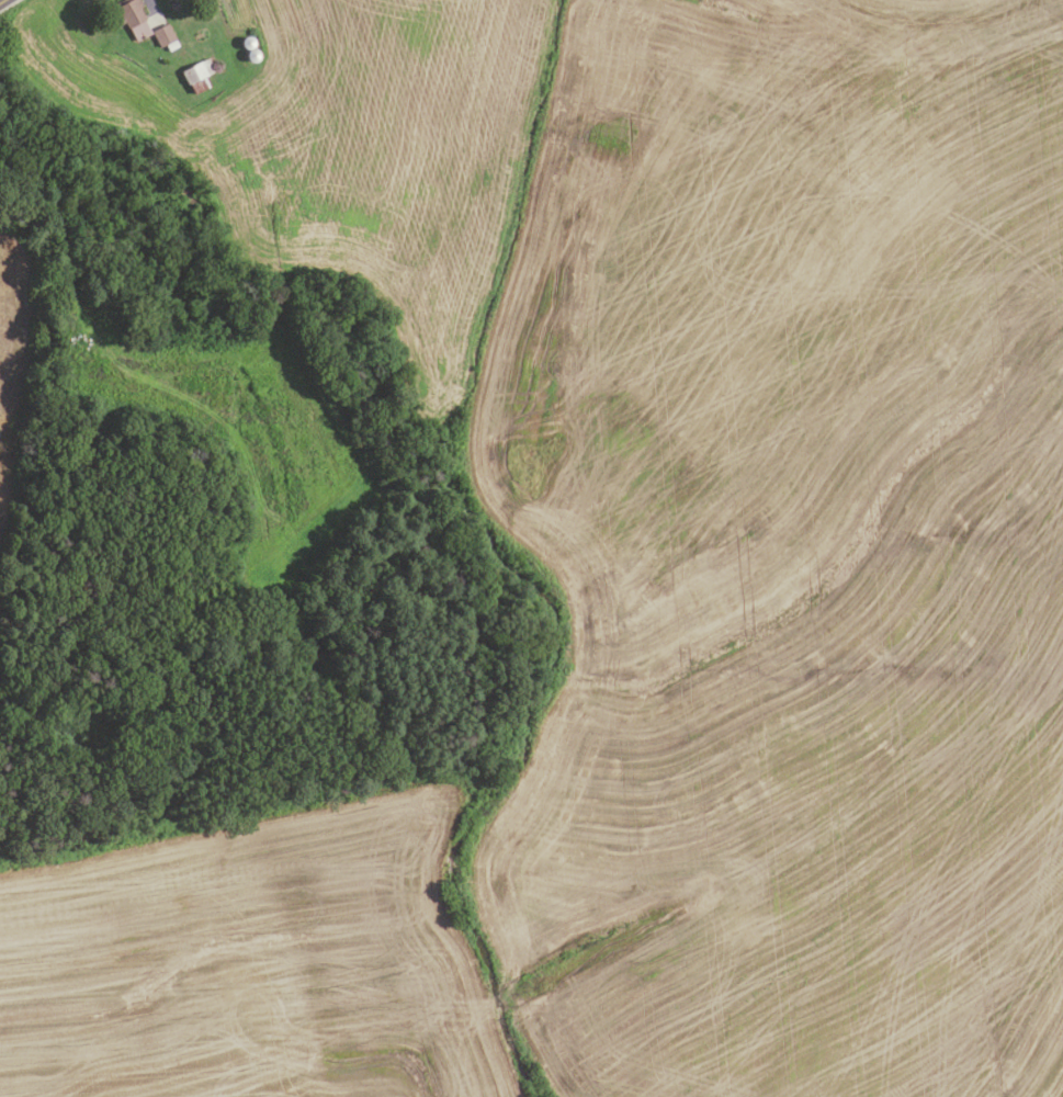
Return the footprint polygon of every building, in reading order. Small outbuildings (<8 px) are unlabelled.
[(112,7),(123,0),(138,0),(142,7),(137,9),(145,20),(142,22),(148,32),(134,42),(112,7)] [(176,0),(180,7),(171,11),(168,4),(176,0)] [(168,22),(177,39),(158,48),(149,31),(168,22)] [(240,44),(241,47),(245,49),(248,49),(251,48),(252,45),(252,42),(251,38),(248,36),(245,36),(241,38),(240,41),(240,44)] [(246,58),(248,60),(250,63),(253,63),(257,61),(259,58),(259,55),(258,52),(255,50),(251,50),(248,52),(247,55),(246,58)] [(189,97),(177,72),(206,58),(213,71),(203,77),(207,87),(189,97)]
